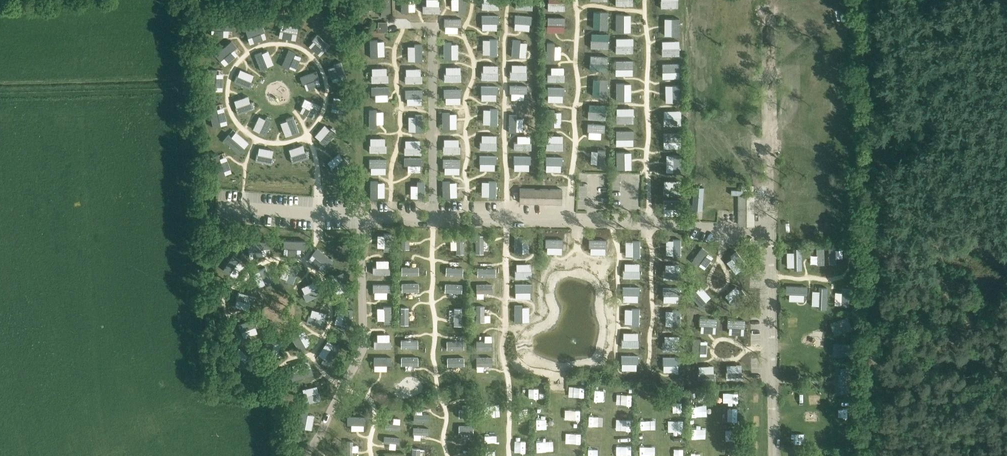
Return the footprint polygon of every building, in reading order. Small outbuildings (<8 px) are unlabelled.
[(407,0),(395,0),(396,16),(407,16),(407,0)] [(462,11),(462,0),(452,0),(452,11),(462,11)] [(631,22),(632,13),(617,12),(616,30),(631,30),(631,22)] [(792,32),(802,32),(803,15),(793,14),(792,32)] [(680,34),(680,17),(666,17),(665,26),(665,34),(680,34)] [(848,32),(848,17),(839,17),(840,32),(848,32)] [(608,19),(588,19),(588,28),(609,27),(608,19)] [(388,21),(376,21),(376,30),(388,30),(388,21)] [(528,42),(538,41),(538,21),(520,21),(520,29),(527,29),(528,42)] [(545,21),(545,42),(563,42),(563,21),(545,21)] [(603,39),(603,44),(609,44),(609,31),(584,32),(585,39),(603,39)] [(624,36),(617,36),(617,51),(634,51),(634,36),(624,36)] [(393,37),(374,37),(374,44),(393,45),(393,37)] [(670,39),(663,39),(663,54),(680,54),(680,39),(670,39)] [(794,40),(793,62),(801,63),(802,40),(794,40)] [(837,45),(827,44),(827,59),(837,59),(837,45)] [(729,54),(748,54),(748,46),(728,47),(729,54)] [(518,56),(539,57),(539,49),(519,48),(518,56)] [(588,50),(588,59),(610,59),(610,51),(588,50)] [(691,56),(691,63),(717,62),(716,55),(691,56)] [(570,56),(566,56),(567,62),(547,62),(547,68),(570,68),(570,56)] [(634,59),(617,59),(616,74),(624,74),(634,74),(634,59)] [(680,62),(663,62),(663,77),(671,77),(680,76),(680,62)] [(713,63),(700,63),(700,73),(705,73),(705,80),(713,80),(713,63)] [(550,79),(550,89),(569,89),(569,72),(563,72),(563,80),(550,79)] [(609,82),(609,73),(586,72),(586,81),(609,82)] [(514,97),(539,97),(538,76),(528,76),(528,82),(521,82),(521,90),(514,90),(514,97)] [(383,77),(383,96),(394,96),(394,77),(383,77)] [(797,81),(795,104),(805,104),(806,82),(797,81)] [(632,91),(632,82),(617,82),(616,99),(631,99),(632,91)] [(681,101),(681,83),(666,84),(666,92),(666,101),(681,101)] [(828,83),(827,92),(835,93),(836,83),(828,83)] [(586,101),(609,102),(610,93),(587,92),(586,101)] [(807,104),(831,105),(831,96),(807,95),(807,104)] [(794,104),(794,97),(781,96),(781,104),(794,104)] [(394,123),(394,105),(373,104),(372,122),(394,123)] [(484,126),(484,104),(472,105),(473,126),(484,126)] [(625,106),(617,106),(617,121),(634,121),(634,106),(625,106)] [(672,109),(665,109),(665,124),(682,123),(682,108),(672,109)] [(852,120),(852,112),(828,113),(828,120),(852,120)] [(794,113),(783,113),(783,135),(794,135),(794,113)] [(826,113),(807,113),(807,121),(826,121),(826,113)] [(634,129),(617,129),(617,144),(624,144),(634,144),(634,129)] [(528,132),(528,152),(539,152),(538,132),(528,132)] [(681,132),(664,132),(664,147),(681,147),(681,132)] [(484,147),(473,147),(472,168),(484,168),(484,147)] [(632,159),(632,150),(617,151),(617,168),(632,168),(632,159)] [(551,163),(551,151),(545,151),(545,169),(565,170),(565,163),(551,163)] [(610,162),(610,154),(585,153),(585,161),(610,162)] [(682,171),(682,153),(674,153),(667,153),(667,162),(667,170),(682,171)] [(399,167),(423,168),(423,159),(399,158),(399,167)] [(496,167),(496,159),(485,158),(484,166),(496,167)] [(528,182),(538,182),(538,160),(521,161),(521,175),(528,175),(528,182)] [(411,196),(411,174),(399,175),(399,196),(411,196)] [(474,191),(495,191),(495,174),(474,175),(474,191)] [(672,179),(665,179),(665,194),(682,194),(682,179),(672,179)] [(817,202),(818,182),(808,182),(807,202),(817,202)] [(521,187),(521,202),(566,203),(566,188),(521,187)] [(754,225),(755,194),(738,194),(737,224),(754,225)] [(682,199),(665,199),(665,214),(672,214),(682,214),(682,199)] [(848,229),(848,220),(821,219),(821,228),(848,229)] [(806,238),(806,221),(797,221),(797,230),(791,230),(791,238),(806,238)] [(392,231),(382,231),(382,258),(393,257),(392,231)] [(449,232),(449,239),(470,238),(470,231),(449,232)] [(414,247),(425,247),(425,239),(414,239),(414,247)] [(569,249),(569,240),(544,240),(544,248),(569,249)] [(666,243),(666,252),(684,252),(684,243),(666,243)] [(825,254),(848,253),(848,245),(824,246),(825,254)] [(803,269),(804,248),(793,248),(793,269),(803,269)] [(522,251),(521,259),(537,259),(537,251),(522,251)] [(808,269),(818,269),(818,251),(808,251),(808,269)] [(450,259),(470,260),(470,252),(450,252),(450,259)] [(683,260),(684,253),(664,253),(664,270),(675,270),(675,260),(683,260)] [(367,271),(367,279),(392,280),(392,272),(367,271)] [(445,281),(464,281),(464,273),(445,272),(445,281)] [(519,281),(539,280),(539,272),(518,272),(519,281)] [(609,281),(609,273),(586,273),(587,282),(609,281)] [(661,281),(683,280),(683,273),(661,273),(661,281)] [(427,289),(427,276),(402,275),(401,288),(427,289)] [(629,281),(629,289),(641,289),(641,281),(629,281)] [(569,290),(569,282),(555,283),(555,290),(569,290)] [(829,309),(830,287),(819,286),(818,308),(829,309)] [(518,293),(518,301),(537,300),(537,293),(518,293)] [(658,305),(679,306),(679,294),(659,293),(658,305)] [(499,307),(499,299),(480,299),(479,306),(499,307)] [(404,300),(404,308),(426,308),(427,300),(404,300)] [(570,309),(570,301),(544,301),(545,310),(570,309)] [(834,301),(834,308),(854,309),(854,301),(834,301)] [(530,324),(526,324),(526,333),(540,333),(541,313),(530,313),(530,324)] [(467,321),(467,314),(448,314),(448,319),(456,320),(456,325),(463,325),(463,321),(467,321)] [(658,326),(670,326),(670,320),(679,321),(680,314),(659,314),(658,326)] [(589,323),(609,324),(609,316),(589,315),(589,323)] [(724,315),(723,326),(731,326),(732,316),(724,315)] [(851,316),(833,321),(837,335),(855,330),(851,316)] [(735,319),(736,336),(755,335),(754,327),(746,327),(746,319),(735,319)] [(394,349),(394,330),(395,330),(394,320),(374,320),(374,339),(386,339),(386,349),(394,349)] [(546,327),(546,335),(571,336),(572,327),(546,327)] [(449,351),(466,351),(467,333),(457,333),(457,345),(449,345),(449,351)] [(676,344),(676,336),(657,336),(657,344),(676,344)] [(535,350),(557,351),(557,342),(536,341),(535,350)] [(511,356),(519,363),(531,349),(523,342),(511,356)] [(854,357),(854,343),(835,342),(835,356),(854,357)] [(569,345),(562,352),(575,366),(582,359),(569,345)] [(422,350),(399,349),(399,358),(422,359),(422,350)] [(608,367),(608,352),(589,352),(589,367),(608,367)] [(395,372),(394,355),(376,357),(377,373),(395,372)] [(459,368),(467,368),(467,355),(448,356),(448,368),(446,368),(446,378),(459,377),(459,368)] [(657,356),(657,367),(683,366),(682,356),(657,356)] [(789,361),(790,370),(798,370),(798,361),(789,361)] [(621,375),(639,376),(639,368),(621,367),(621,375)] [(850,393),(850,370),(840,370),(840,393),(850,393)] [(375,396),(386,396),(386,388),(393,388),(393,377),(375,378),(375,396)] [(543,382),(522,381),(521,389),(543,390),(543,382)] [(584,382),(573,382),(573,395),(585,394),(584,382)] [(790,400),(799,401),(800,391),(790,391),(790,400)] [(808,401),(820,401),(820,392),(808,391),(808,401)] [(633,407),(633,395),(621,394),(620,406),(633,407)] [(449,403),(451,439),(479,437),(477,411),(465,412),(465,402),(449,403)] [(683,415),(683,406),(671,405),(670,414),(683,415)] [(723,420),(739,420),(739,408),(723,409),(723,420)] [(764,422),(764,412),(747,412),(747,422),(764,422)] [(413,425),(436,425),(436,418),(414,417),(413,425)] [(484,422),(483,436),(495,436),(496,423),(484,422)] [(692,429),(691,437),(707,438),(708,430),(692,429)] [(830,442),(830,432),(820,432),(820,442),(830,442)] [(408,451),(408,434),(383,434),(383,442),(395,442),(395,451),(408,451)] [(352,446),(352,455),(370,455),(370,445),(352,446)] [(623,455),(632,455),(631,448),(623,448),(623,455)]
